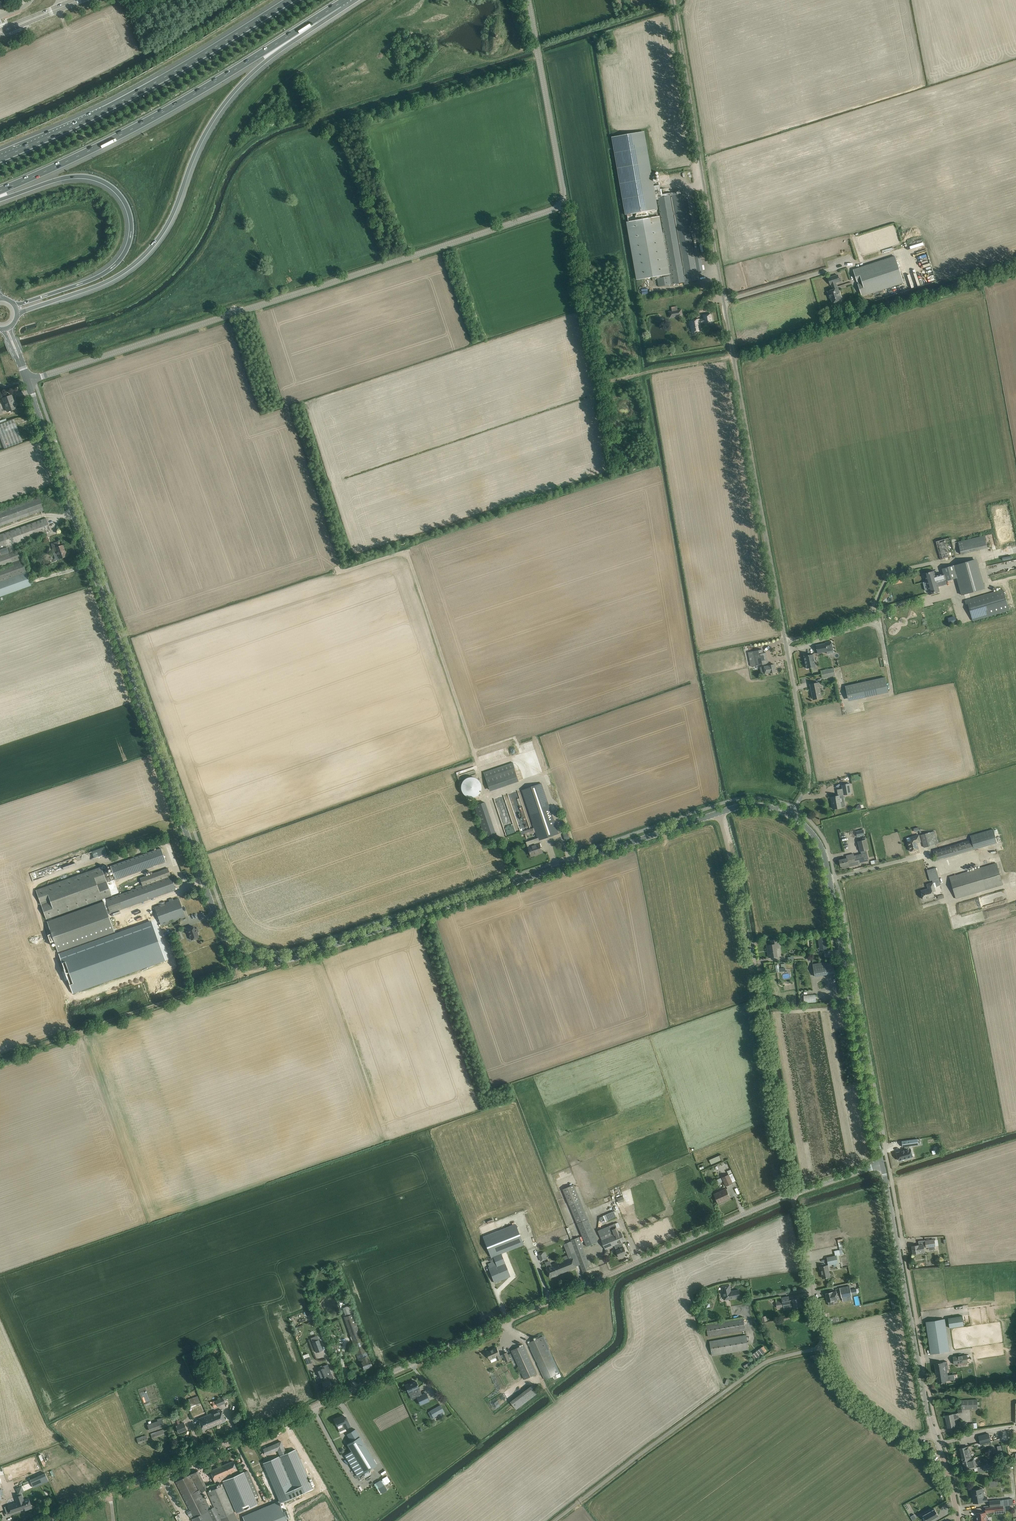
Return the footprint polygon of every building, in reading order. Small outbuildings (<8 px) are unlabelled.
[(645,133),(612,138),(625,215),(627,215),(635,213),(636,218),(641,217),(642,220),(644,219),(644,216),(649,216),(648,211),(658,209),(656,200),(658,199),(658,198),(672,195),(672,193),(667,194),(661,194),(659,185),(654,186),(645,133)] [(628,222),(627,222),(636,279),(652,276),(652,279),(657,278),(659,287),(684,282),(684,285),(689,284),(688,281),(694,280),(699,279),(698,273),(703,272),(699,247),(694,248),(684,193),(679,194),(672,195),(658,198),(658,199),(663,232),(662,232),(660,217),(644,219),(642,220),(628,222)] [(895,256),(853,270),(862,296),(903,283),(895,256)] [(836,283),(840,281),(838,275),(828,278),(830,284),(831,284),(833,290),(828,291),(830,298),(831,298),(832,303),(835,302),(836,303),(837,303),(838,302),(838,301),(842,300),(838,288),(837,288),(836,283)] [(672,311),(668,311),(669,318),(683,316),(682,309),(678,310),(672,311)] [(699,319),(690,320),(692,332),(697,332),(702,331),(700,323),(704,323),(705,324),(713,323),(711,313),(706,314),(703,315),(704,319),(699,319)] [(12,395),(3,398),(4,403),(7,411),(11,410),(15,409),(13,402),(14,402),(12,395)] [(0,424),(0,436),(5,449),(18,444),(23,442),(14,419),(0,424)] [(44,510),(39,497),(34,499),(0,511),(0,526),(44,510)] [(0,569),(0,597),(31,585),(18,549),(14,550),(12,545),(42,534),(44,533),(45,537),(48,536),(47,532),(51,531),(46,518),(42,520),(0,534),(0,567),(12,563),(13,565),(0,569)] [(984,535),(957,541),(959,553),(987,548),(984,535)] [(955,555),(950,538),(935,542),(940,559),(955,555)] [(59,542),(52,544),(53,548),(55,553),(57,552),(60,559),(63,558),(68,556),(66,551),(65,552),(62,545),(60,546),(59,542)] [(974,559),(942,569),(943,573),(944,577),(945,581),(956,578),(961,595),(982,589),(974,559)] [(926,581),(923,582),(925,590),(929,589),(930,593),(934,592),(934,593),(935,592),(939,591),(938,587),(942,585),(941,584),(946,582),(945,581),(944,577),(943,573),(935,576),(933,571),(929,572),(928,572),(924,573),(926,581)] [(902,582),(901,576),(891,579),(892,585),(902,582)] [(967,600),(965,601),(966,605),(968,604),(973,621),(977,619),(1009,610),(1003,589),(971,599),(967,600)] [(821,644),(816,645),(817,653),(827,651),(827,654),(834,652),(831,641),(825,642),(825,643),(821,644)] [(762,649),(748,652),(751,666),(762,664),(763,667),(769,665),(766,652),(763,653),(762,649)] [(813,654),(804,656),(807,668),(815,667),(813,654)] [(763,667),(760,667),(761,674),(776,672),(774,664),(769,665),(763,667)] [(835,676),(834,669),(821,671),(823,678),(835,676)] [(855,684),(845,686),(848,699),(858,697),(858,699),(888,692),(885,677),(855,684)] [(813,699),(822,698),(819,682),(810,684),(813,699)] [(513,763),(482,771),(487,790),(518,782),(513,763)] [(481,793),(475,775),(459,780),(465,798),(481,793)] [(541,783),(521,789),(537,838),(538,840),(539,840),(558,833),(552,816),(555,815),(553,810),(550,811),(541,783)] [(849,784),(842,785),(842,788),(843,792),(843,795),(851,794),(849,784)] [(836,796),(831,797),(832,802),(833,802),(834,809),(839,808),(841,807),(844,807),(845,806),(845,802),(844,802),(843,795),(843,792),(838,793),(838,796),(836,796)] [(474,804),(481,830),(485,829),(487,838),(494,836),(485,801),(474,804)] [(935,831),(920,835),(924,847),(933,844),(938,843),(935,831)] [(912,837),(907,838),(907,841),(910,851),(911,851),(912,851),(914,851),(915,850),(919,849),(917,843),(921,841),(919,835),(912,837)] [(535,840),(527,843),(529,851),(531,856),(537,854),(537,853),(542,851),(541,846),(540,843),(539,840),(538,840),(537,838),(535,839),(535,840)] [(866,839),(857,841),(860,852),(869,849),(866,839)] [(947,846),(934,850),(936,860),(950,856),(947,846)] [(101,866),(36,890),(46,919),(102,899),(103,901),(107,912),(109,911),(110,913),(171,891),(176,890),(171,876),(168,868),(140,878),(142,884),(143,886),(136,889),(106,900),(105,898),(112,896),(107,882),(115,879),(161,863),(165,861),(161,848),(156,850),(111,866),(114,875),(106,878),(101,866)] [(847,858),(839,860),(841,866),(842,866),(842,868),(849,867),(853,866),(852,863),(856,863),(858,862),(859,863),(865,862),(869,861),(867,852),(861,854),(854,856),(854,854),(846,856),(847,858)] [(979,868),(950,877),(956,899),(986,890),(1003,885),(1003,884),(996,863),(979,868)] [(936,867),(927,870),(928,874),(929,880),(930,880),(930,881),(932,880),(939,878),(937,871),(936,867)] [(928,888),(921,890),(923,899),(928,898),(934,896),(933,892),(935,891),(935,888),(941,885),(939,878),(932,880),(933,882),(927,884),(928,888)] [(169,901),(148,909),(155,928),(185,917),(179,898),(173,900),(173,898),(169,900),(169,901)] [(103,901),(47,921),(51,933),(48,935),(50,942),(54,941),(58,952),(81,943),(106,935),(114,931),(113,928),(107,912),(103,901)] [(150,921),(59,954),(73,994),(164,961),(150,921)] [(186,927),(185,927),(188,933),(189,933),(191,940),(199,937),(197,932),(198,932),(197,928),(195,929),(194,927),(191,927),(191,925),(186,927)] [(825,935),(819,936),(821,948),(827,947),(825,935)] [(772,944),(767,945),(769,957),(777,956),(776,948),(779,947),(778,939),(776,939),(771,940),(772,944)] [(835,973),(833,961),(813,964),(815,976),(835,973)] [(779,964),(775,965),(776,972),(786,971),(785,967),(779,968),(779,964)] [(803,995),(803,1002),(816,1002),(816,994),(803,995)] [(917,1139),(902,1141),(903,1147),(918,1145),(917,1139)] [(899,1154),(897,1154),(899,1161),(913,1156),(910,1148),(898,1152),(899,1154)] [(709,1159),(711,1164),(721,1160),(719,1155),(709,1159)] [(728,1174),(722,1177),(726,1185),(732,1183),(732,1182),(736,1180),(731,1169),(727,1171),(729,1175),(728,1175),(728,1174)] [(587,1246),(597,1242),(573,1185),(563,1189),(587,1246)] [(730,1196),(726,1189),(718,1193),(718,1194),(715,1195),(718,1203),(722,1201),(722,1200),(730,1196)] [(617,1217),(614,1211),(603,1215),(606,1221),(617,1217)] [(602,1240),(601,1241),(605,1249),(614,1245),(619,1243),(620,1245),(623,1244),(622,1242),(625,1241),(621,1232),(617,1234),(616,1232),(618,1231),(617,1228),(615,1223),(609,1226),(612,1232),(613,1236),(602,1240)] [(523,1245),(515,1224),(483,1236),(491,1258),(493,1257),(495,1261),(488,1264),(490,1268),(489,1268),(494,1283),(510,1277),(501,1253),(523,1245)] [(609,1226),(598,1231),(600,1237),(612,1232),(609,1226)] [(591,1269),(579,1237),(572,1240),(576,1253),(583,1272),(591,1269)] [(565,1260),(554,1264),(558,1274),(576,1267),(577,1267),(576,1266),(580,1264),(570,1241),(564,1244),(568,1255),(564,1257),(565,1260)] [(619,1243),(614,1245),(617,1250),(616,1250),(617,1252),(619,1256),(619,1257),(623,1256),(622,1255),(624,1254),(627,1253),(623,1244),(620,1245),(619,1243)] [(924,1252),(923,1245),(918,1245),(912,1246),(913,1253),(919,1253),(919,1252),(924,1252)] [(547,1258),(545,1252),(543,1252),(538,1254),(541,1261),(546,1259),(547,1258)] [(832,1256),(827,1257),(828,1265),(833,1264),(836,1263),(837,1266),(837,1269),(840,1268),(837,1255),(835,1256),(832,1256)] [(558,1275),(558,1274),(554,1264),(546,1267),(550,1278),(558,1275)] [(830,1277),(827,1265),(820,1267),(823,1278),(830,1277)] [(724,1286),(722,1286),(723,1290),(724,1294),(725,1299),(726,1299),(735,1298),(740,1297),(738,1290),(730,1291),(729,1285),(724,1286)] [(850,1286),(840,1288),(842,1297),(843,1301),(852,1299),(851,1295),(852,1295),(850,1289),(850,1286)] [(838,1299),(836,1291),(832,1292),(826,1293),(827,1301),(828,1301),(829,1305),(834,1304),(833,1300),(838,1299)] [(788,1296),(782,1297),(783,1305),(789,1304),(790,1309),(794,1308),(801,1306),(799,1298),(793,1299),(789,1300),(788,1296)] [(350,1305),(343,1308),(346,1316),(344,1317),(357,1355),(359,1354),(364,1353),(366,1352),(350,1305)] [(955,1317),(952,1317),(952,1318),(948,1318),(949,1328),(964,1326),(962,1316),(958,1316),(959,1317),(955,1317)] [(745,1330),(743,1318),(706,1325),(708,1337),(745,1330)] [(931,1354),(949,1351),(944,1319),(935,1320),(932,1321),(932,1320),(930,1321),(926,1322),(926,1321),(931,1354)] [(749,1349),(746,1335),(709,1342),(712,1355),(749,1349)] [(558,1374),(541,1337),(528,1343),(545,1380),(558,1374)] [(323,1350),(319,1340),(312,1342),(316,1353),(323,1350)] [(537,1374),(524,1345),(511,1350),(524,1379),(537,1374)] [(510,1360),(507,1352),(503,1354),(500,1356),(500,1355),(497,1347),(487,1352),(490,1359),(496,1356),(498,1360),(501,1358),(504,1357),(506,1361),(510,1360)] [(362,1362),(360,1363),(362,1368),(364,1368),(364,1369),(372,1366),(368,1355),(365,1356),(364,1353),(359,1354),(362,1362)] [(954,1364),(968,1363),(967,1355),(953,1356),(954,1364)] [(946,1382),(943,1362),(934,1363),(938,1383),(946,1382)] [(322,1365),(318,1367),(319,1370),(318,1370),(321,1378),(323,1378),(324,1381),(330,1379),(333,1378),(332,1374),(330,1371),(331,1370),(328,1365),(328,1364),(322,1366),(322,1365)] [(324,1381),(322,1382),(323,1384),(325,1389),(332,1385),(330,1381),(330,1379),(324,1381)] [(420,1394),(421,1393),(419,1387),(416,1381),(410,1384),(409,1383),(405,1385),(410,1395),(413,1394),(415,1393),(416,1396),(417,1397),(421,1395),(420,1394)] [(509,1401),(516,1410),(538,1392),(531,1384),(509,1401)] [(426,1392),(421,1395),(417,1397),(420,1405),(430,1400),(426,1392)] [(190,1403),(187,1404),(188,1408),(194,1406),(200,1404),(199,1400),(197,1396),(188,1399),(190,1403)] [(222,1398),(215,1401),(217,1406),(225,1403),(223,1400),(226,1399),(226,1398),(226,1397),(222,1398)] [(962,1410),(978,1408),(977,1399),(961,1400),(962,1410)] [(429,1410),(433,1418),(444,1412),(440,1405),(440,1404),(429,1410)] [(212,1413),(217,1424),(226,1421),(224,1416),(221,1409),(212,1413)] [(208,1415),(198,1419),(201,1426),(203,1430),(217,1424),(212,1413),(208,1415)] [(959,1418),(958,1413),(945,1415),(946,1421),(947,1421),(948,1428),(955,1426),(954,1419),(959,1418)] [(343,1415),(334,1419),(340,1431),(350,1426),(346,1417),(344,1418),(343,1415)] [(146,1424),(148,1431),(164,1427),(161,1417),(156,1419),(157,1421),(146,1424)] [(187,1430),(183,1422),(175,1426),(179,1433),(187,1430)] [(163,1429),(150,1434),(152,1438),(164,1434),(163,1429)] [(377,1465),(355,1430),(347,1435),(352,1442),(347,1445),(364,1473),(377,1465)] [(978,1436),(980,1444),(990,1442),(987,1433),(978,1436)] [(148,1440),(146,1435),(136,1438),(138,1443),(148,1440)] [(281,1441),(267,1447),(270,1453),(278,1450),(280,1454),(285,1452),(281,1441)] [(959,1448),(962,1460),(971,1458),(968,1446),(959,1448)] [(296,1450),(263,1464),(280,1502),(313,1488),(296,1450)] [(976,1467),(974,1457),(971,1458),(962,1460),(964,1469),(971,1467),(971,1469),(976,1467)] [(231,1472),(237,1470),(233,1461),(210,1471),(215,1483),(233,1476),(231,1472)] [(198,1471),(191,1474),(198,1490),(201,1489),(202,1491),(207,1489),(198,1471)] [(251,1480),(247,1471),(231,1478),(223,1482),(236,1512),(244,1509),(257,1503),(245,1478),(246,1478),(247,1481),(251,1480)] [(30,1479),(33,1488),(49,1481),(45,1473),(30,1479)] [(198,1490),(190,1475),(176,1482),(194,1518),(192,1519),(193,1520),(213,1520),(208,1510),(210,1508),(202,1491),(201,1489),(198,1490)] [(386,1490),(383,1485),(390,1481),(387,1476),(374,1483),(380,1494),(386,1490)] [(234,1513),(222,1486),(208,1493),(208,1494),(209,1495),(220,1520),(238,1520),(234,1513)] [(987,1500),(986,1497),(983,1498),(981,1489),(971,1490),(973,1503),(983,1501),(987,1500)] [(17,1503),(4,1507),(5,1510),(7,1514),(25,1508),(25,1511),(31,1509),(30,1505),(28,1498),(27,1499),(23,1500),(22,1496),(22,1495),(15,1497),(17,1503)] [(1012,1499),(989,1501),(990,1505),(990,1507),(1004,1506),(1005,1506),(1010,1505),(1013,1505),(1012,1499)] [(242,1516),(245,1520),(287,1520),(279,1501),(242,1516)] [(930,1510),(926,1512),(927,1513),(923,1515),(927,1520),(929,1520),(938,1516),(934,1509),(931,1511),(930,1510)] [(976,1513),(976,1519),(977,1519),(977,1520),(986,1520),(986,1512),(981,1512),(976,1513)]
